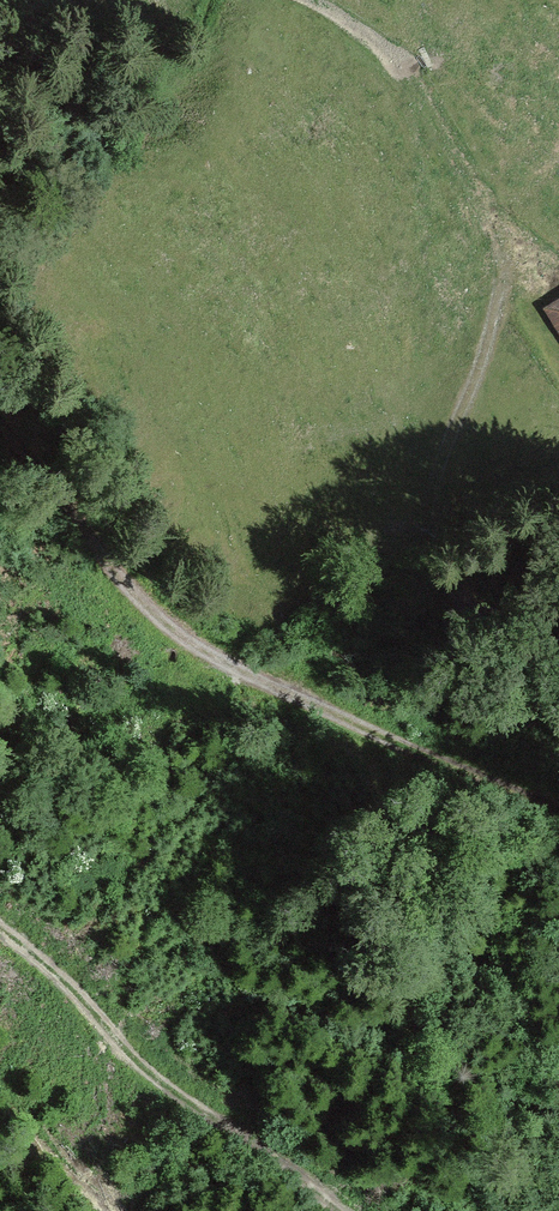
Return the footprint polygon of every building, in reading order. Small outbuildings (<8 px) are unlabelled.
[(545,306),(558,328),(558,297),(545,306)]
